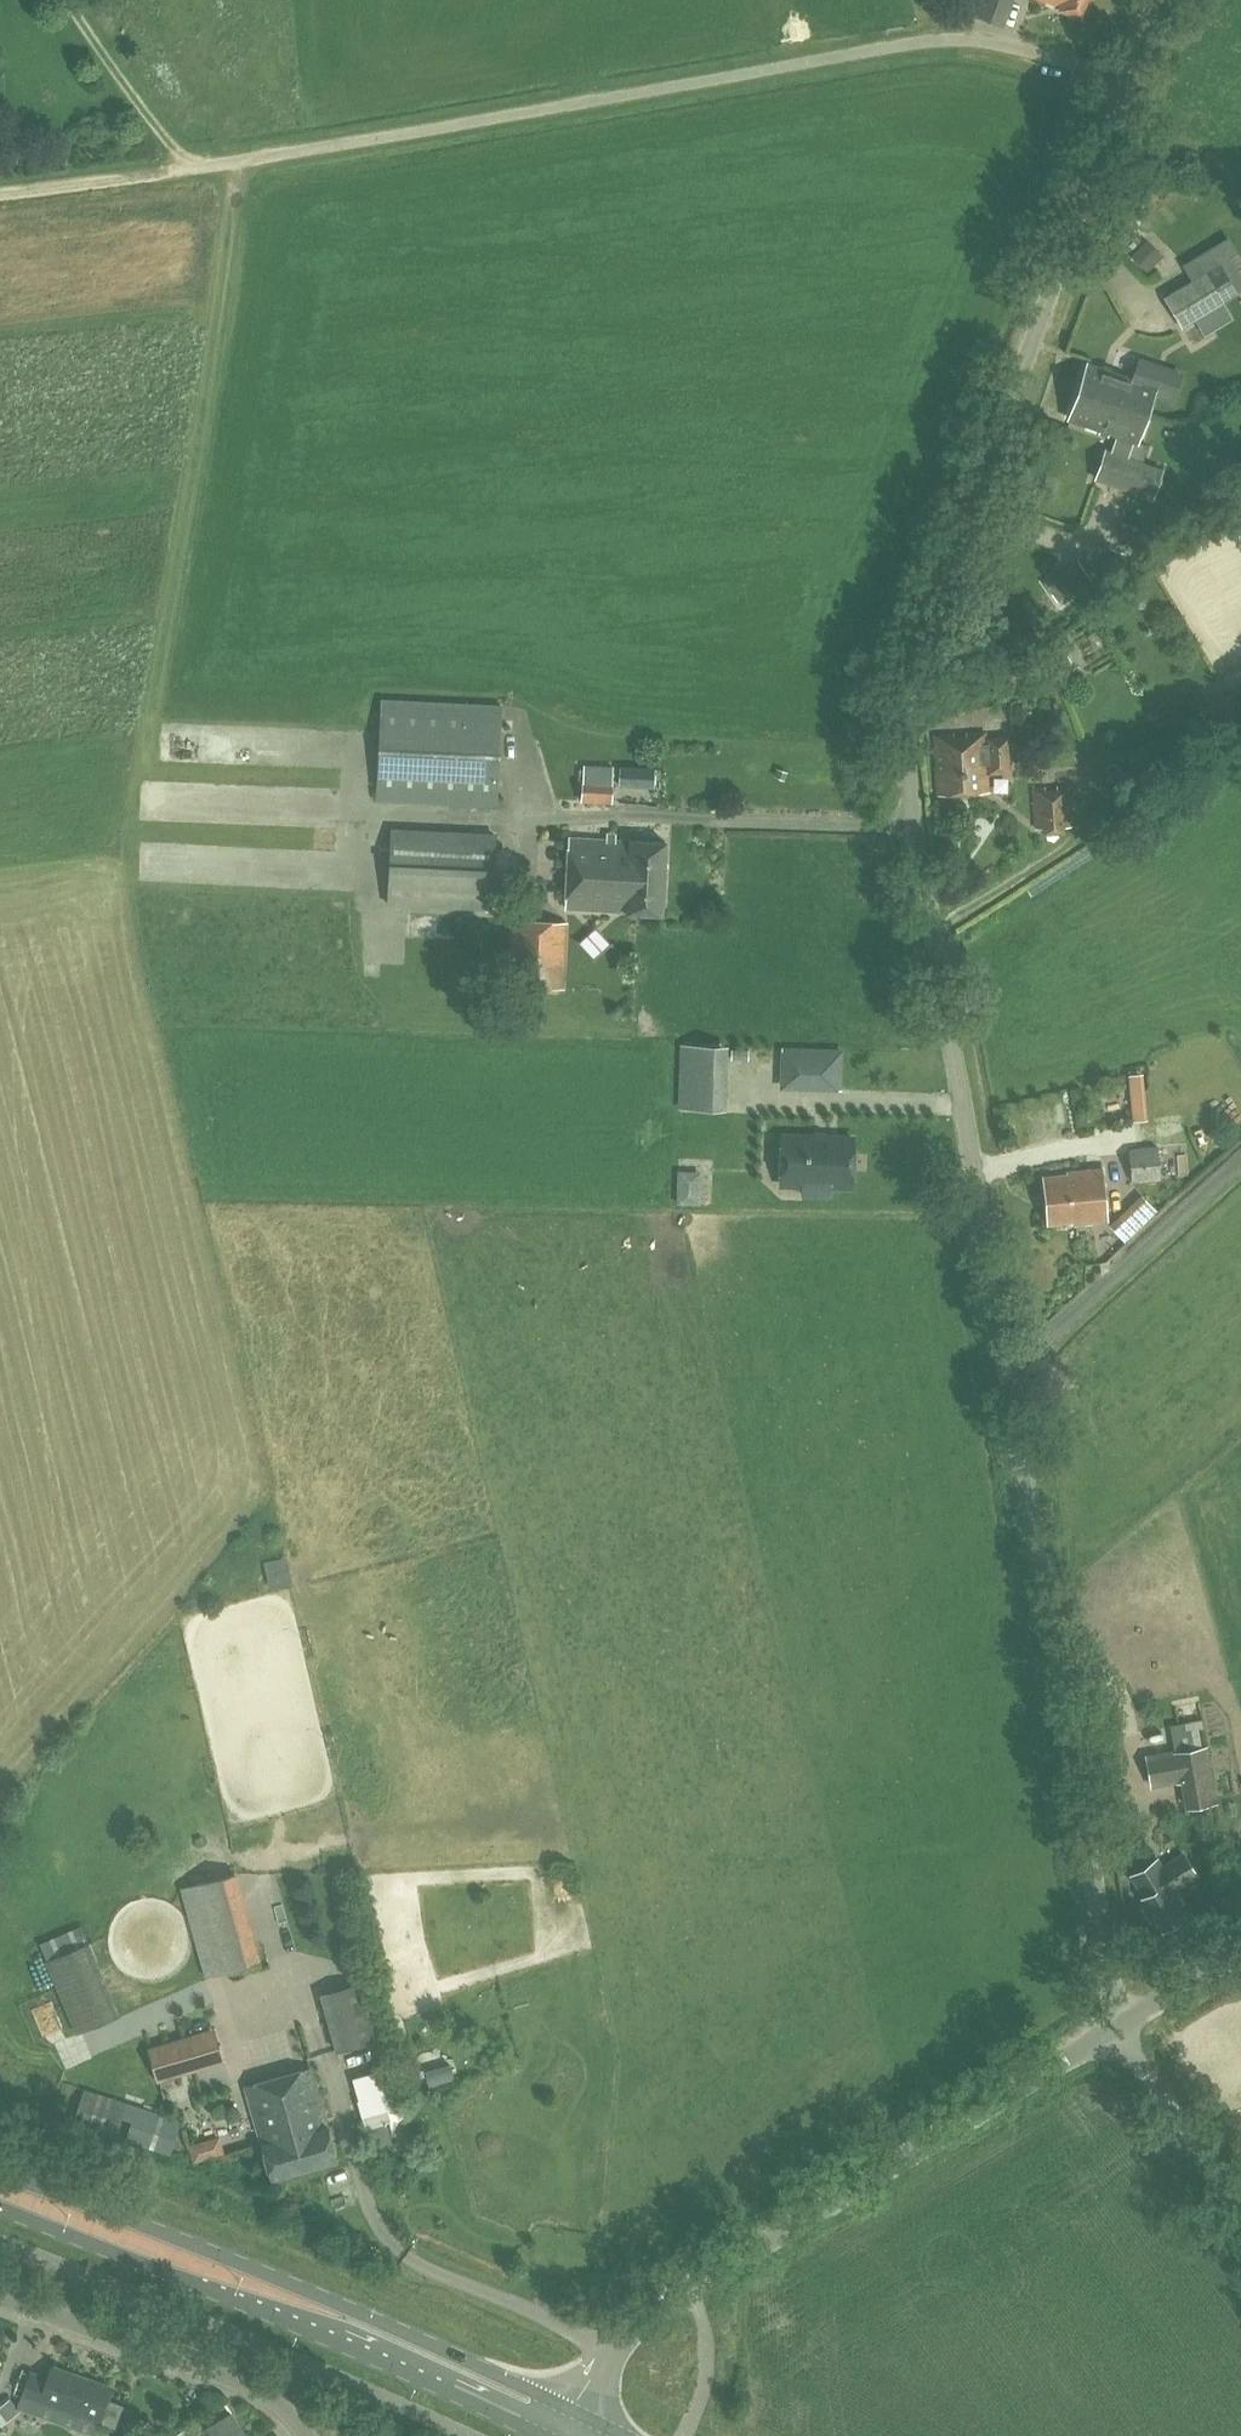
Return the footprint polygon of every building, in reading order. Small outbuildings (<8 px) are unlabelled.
[(1014,0),(983,0),(983,1),(980,0),(959,0),(956,10),(978,15),(977,17),(1005,27),(1014,0)] [(1060,5),(1059,9),(1082,17),(1088,0),(1045,0),(1060,5)] [(1148,271),(1164,254),(1147,239),(1131,256),(1148,271)] [(1181,327),(1224,302),(1238,294),(1220,263),(1163,297),(1181,327)] [(1134,440),(1138,441),(1157,387),(1088,364),(1070,418),(1117,434),(1112,450),(1106,448),(1095,479),(1153,499),(1164,468),(1129,456),(1134,440)] [(1057,600),(1062,596),(1091,578),(1078,559),(1045,581),(1057,600)] [(1146,609),(1148,595),(1134,592),(1132,606),(1146,609)] [(1051,671),(1052,672),(1072,660),(1067,652),(1047,664),(1051,671)] [(1015,668),(1006,672),(1010,680),(1019,676),(1015,668)] [(498,806),(503,704),(381,697),(376,800),(498,806)] [(987,736),(986,731),(967,732),(968,736),(954,737),(953,733),(934,734),(938,794),(989,791),(989,774),(1013,773),(1010,735),(987,736)] [(612,803),(614,780),(601,779),(602,768),(583,767),(582,778),(581,801),(612,803)] [(636,787),(637,768),(619,767),(618,786),(636,787)] [(1073,826),(1070,785),(1057,786),(1057,789),(1046,790),(1045,786),(1032,788),(1036,828),(1043,828),(1044,835),(1065,833),(1065,827),(1073,826)] [(492,909),(496,833),(391,828),(387,905),(492,909)] [(617,839),(618,832),(607,832),(607,838),(569,837),(565,908),(627,912),(627,913),(664,914),(667,841),(630,840),(630,839),(617,839)] [(566,989),(566,987),(569,921),(510,918),(507,986),(566,989)] [(727,1110),(729,1045),(680,1043),(678,1109),(727,1110)] [(842,1090),(842,1067),(843,1049),(781,1047),(780,1089),(842,1090)] [(852,1186),(853,1138),(782,1136),(780,1184),(802,1185),(802,1195),(830,1196),(830,1186),(852,1186)] [(1132,1182),(1161,1180),(1158,1145),(1129,1149),(1132,1182)] [(1073,1223),(1108,1220),(1103,1169),(1068,1172),(1068,1175),(1044,1177),(1048,1224),(1073,1221),(1073,1223)] [(1141,1196),(1125,1211),(1141,1227),(1157,1211),(1141,1196)] [(1205,1746),(1200,1720),(1170,1730),(1174,1752),(1145,1757),(1151,1788),(1176,1783),(1181,1783),(1185,1809),(1218,1803),(1208,1745),(1205,1746)] [(1197,1874),(1184,1854),(1162,1867),(1161,1865),(1158,1867),(1154,1861),(1132,1875),(1145,1896),(1143,1897),(1163,1930),(1185,1916),(1175,1901),(1181,1897),(1175,1888),(1197,1874)] [(206,1977),(263,1962),(238,1873),(181,1888),(206,1977)] [(84,2034),(128,2021),(105,1944),(61,1957),(84,2034)] [(336,2051),(378,2041),(361,1982),(320,1994),(336,2051)] [(57,2039),(73,2031),(62,2010),(46,2018),(57,2039)] [(148,2046),(158,2081),(193,2071),(183,2036),(148,2046)] [(450,2064),(426,2071),(430,2086),(454,2079),(450,2064)] [(338,2160),(312,2070),(311,2068),(246,2087),(262,2143),(263,2143),(273,2178),(338,2160)] [(182,2120),(85,2088),(73,2124),(116,2138),(123,2118),(133,2121),(126,2141),(170,2156),(182,2120)] [(370,2125),(389,2120),(382,2095),(364,2100),(370,2125)] [(207,2157),(230,2156),(229,2137),(206,2138),(207,2157)] [(113,2388),(52,2366),(48,2378),(30,2372),(20,2400),(17,2407),(96,2435),(100,2422),(115,2428),(123,2407),(108,2401),(113,2388)] [(0,2404),(0,2411),(7,2420),(19,2410),(9,2397),(0,2404)] [(233,2410),(206,2426),(212,2435),(249,2435),(233,2410)]
